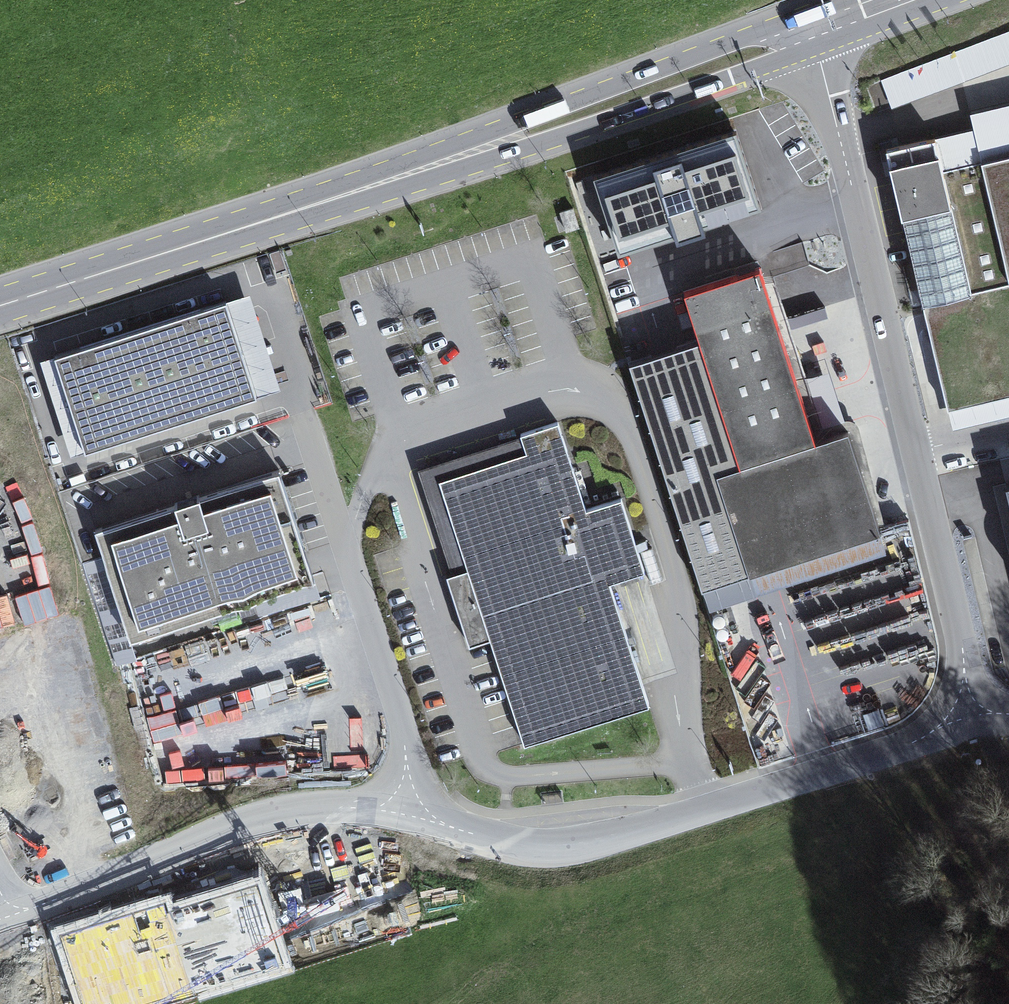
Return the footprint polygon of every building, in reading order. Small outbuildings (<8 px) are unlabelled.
[(880,79),(891,108),(1008,64),(1008,31),(880,79)] [(934,141),(942,172),(1008,156),(1008,105),(969,114),(973,131),(934,141)] [(740,127),(585,176),(615,270),(770,221),(740,127)] [(884,153),(923,309),(1008,288),(1008,156),(942,172),(934,141),(884,153)] [(715,476),(748,579),(880,536),(848,439),(814,450),(757,274),(684,297),(699,346),(739,469),(715,476)] [(923,309),(948,412),(1008,398),(1008,288),(923,309)] [(249,297),(226,305),(257,400),(280,392),(249,297)] [(55,359),(85,455),(257,400),(226,305),(55,359)] [(739,469),(699,346),(627,368),(700,595),(748,579),(715,476),(739,469)] [(85,455),(55,359),(41,364),(71,459),(85,455)] [(948,412),(952,431),(1008,418),(1008,398),(948,412)] [(490,641),(525,749),(650,708),(610,585),(645,574),(621,500),(587,511),(559,424),(520,437),(526,455),(439,483),(442,494),(467,571),(452,576),(447,578),(469,647),(490,641)] [(526,455),(520,437),(418,470),(452,576),(467,571),(442,494),(439,483),(526,455)] [(280,474),(95,534),(130,644),(315,584),(280,474)] [(748,579),(700,595),(706,614),(887,556),(880,536),(748,579)]
